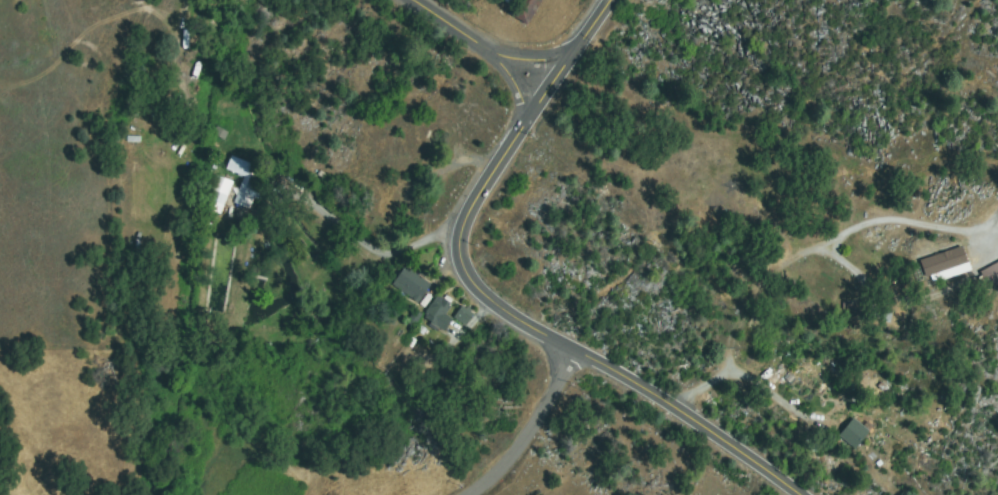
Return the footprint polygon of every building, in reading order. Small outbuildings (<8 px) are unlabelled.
[(242,208),(232,199),(247,183),(228,165),(235,156),(255,175),(247,184),(257,193),(242,208)] [(230,182),(222,213),(207,209),(215,178),(230,182)] [(926,277),(921,261),(961,248),(966,265),(926,277)] [(978,274),(997,263),(997,283),(986,289),(978,274)] [(393,284),(405,269),(429,287),(416,303),(393,284)] [(450,319),(444,329),(440,327),(438,331),(429,325),(432,321),(426,318),(428,316),(425,314),(438,293),(452,302),(443,316),(450,319)] [(465,325),(456,317),(463,308),(472,317),(465,325)] [(415,311),(421,315),(413,327),(407,323),(415,311)] [(839,436),(852,419),(869,431),(856,448),(839,436)]
